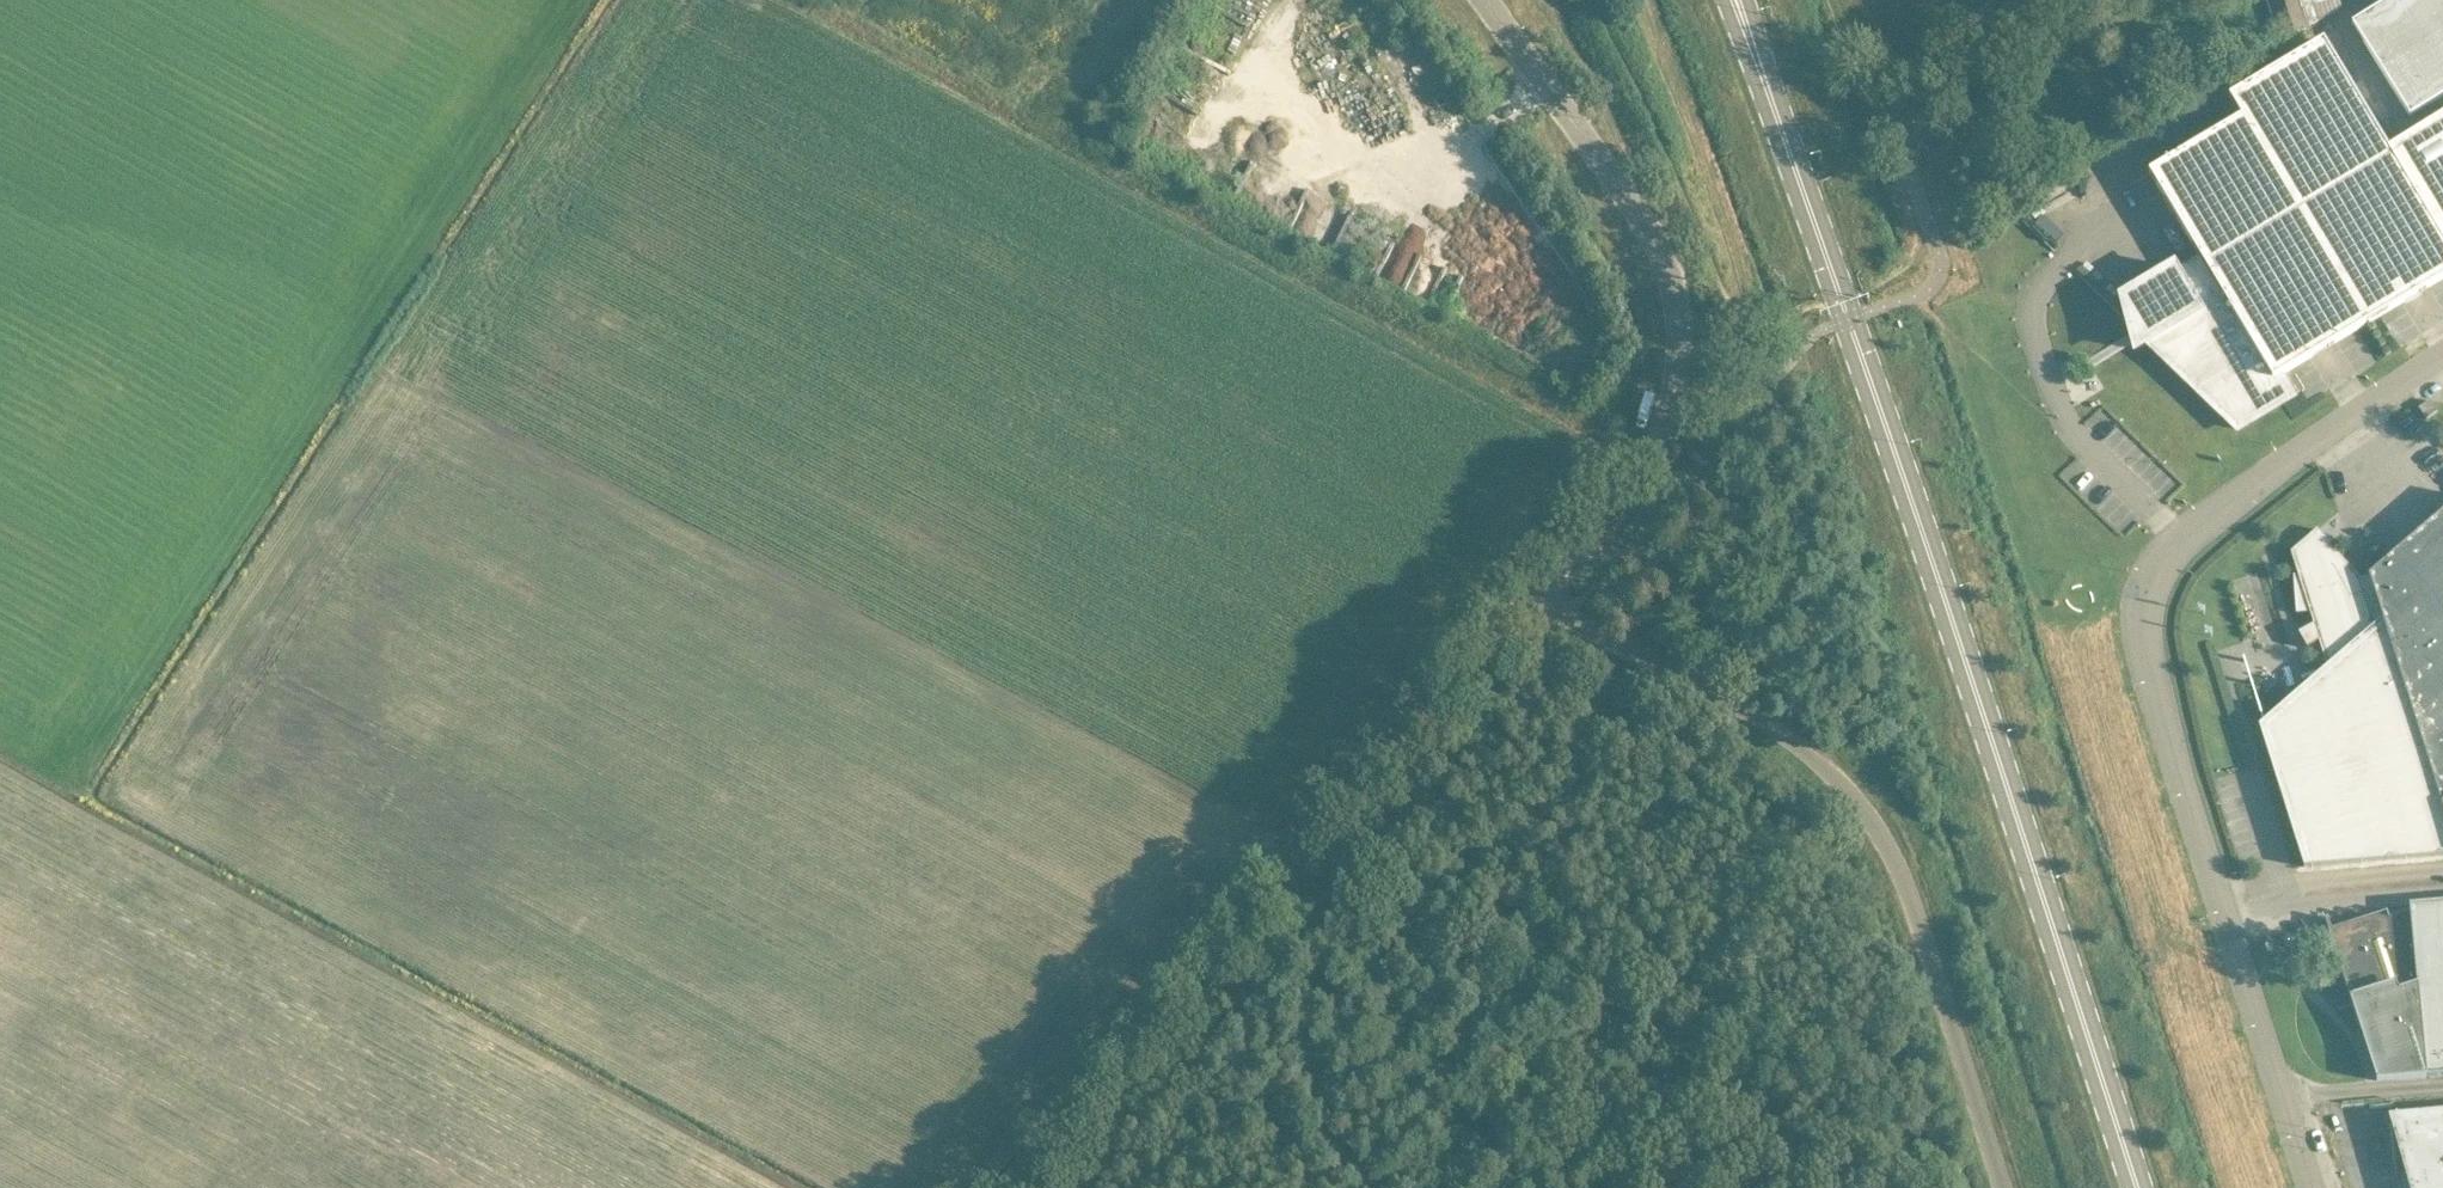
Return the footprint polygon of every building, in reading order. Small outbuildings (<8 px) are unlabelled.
[(2341,9),(2338,0),(2265,0),(2277,40),(2307,31),(2341,9)] [(2352,25),(2410,117),(2442,97),(2442,0),(2392,0),(2352,25)] [(2278,377),(2442,279),(2442,242),(2388,151),(2323,42),(2230,98),(2242,118),(2149,173),(2200,258),(2180,270),(2178,267),(2123,300),(2130,327),(2132,327),(2149,342),(2144,345),(2144,346),(2149,344),(2238,430),(2300,392),(2300,391),(2290,397),(2278,377)] [(2388,151),(2442,242),(2442,117),(2388,151)] [(2437,412),(2430,401),(2419,408),(2426,419),(2437,412)] [(2304,867),(2442,856),(2442,512),(2369,576),(2370,581),(2362,583),(2360,579),(2317,530),(2291,553),(2298,575),(2293,576),(2296,614),(2310,613),(2314,625),(2305,630),(2313,645),(2319,642),(2329,673),(2266,727),(2265,727),(2308,864),(2304,866),(2304,867)] [(2410,905),(2410,912),(2389,919),(2387,913),(2329,931),(2361,1030),(2368,1027),(2385,1080),(2442,1075),(2442,902),(2410,905)] [(2402,1126),(2404,1145),(2409,1144),(2411,1169),(2416,1169),(2417,1187),(2442,1187),(2442,1122),(2402,1126)]
